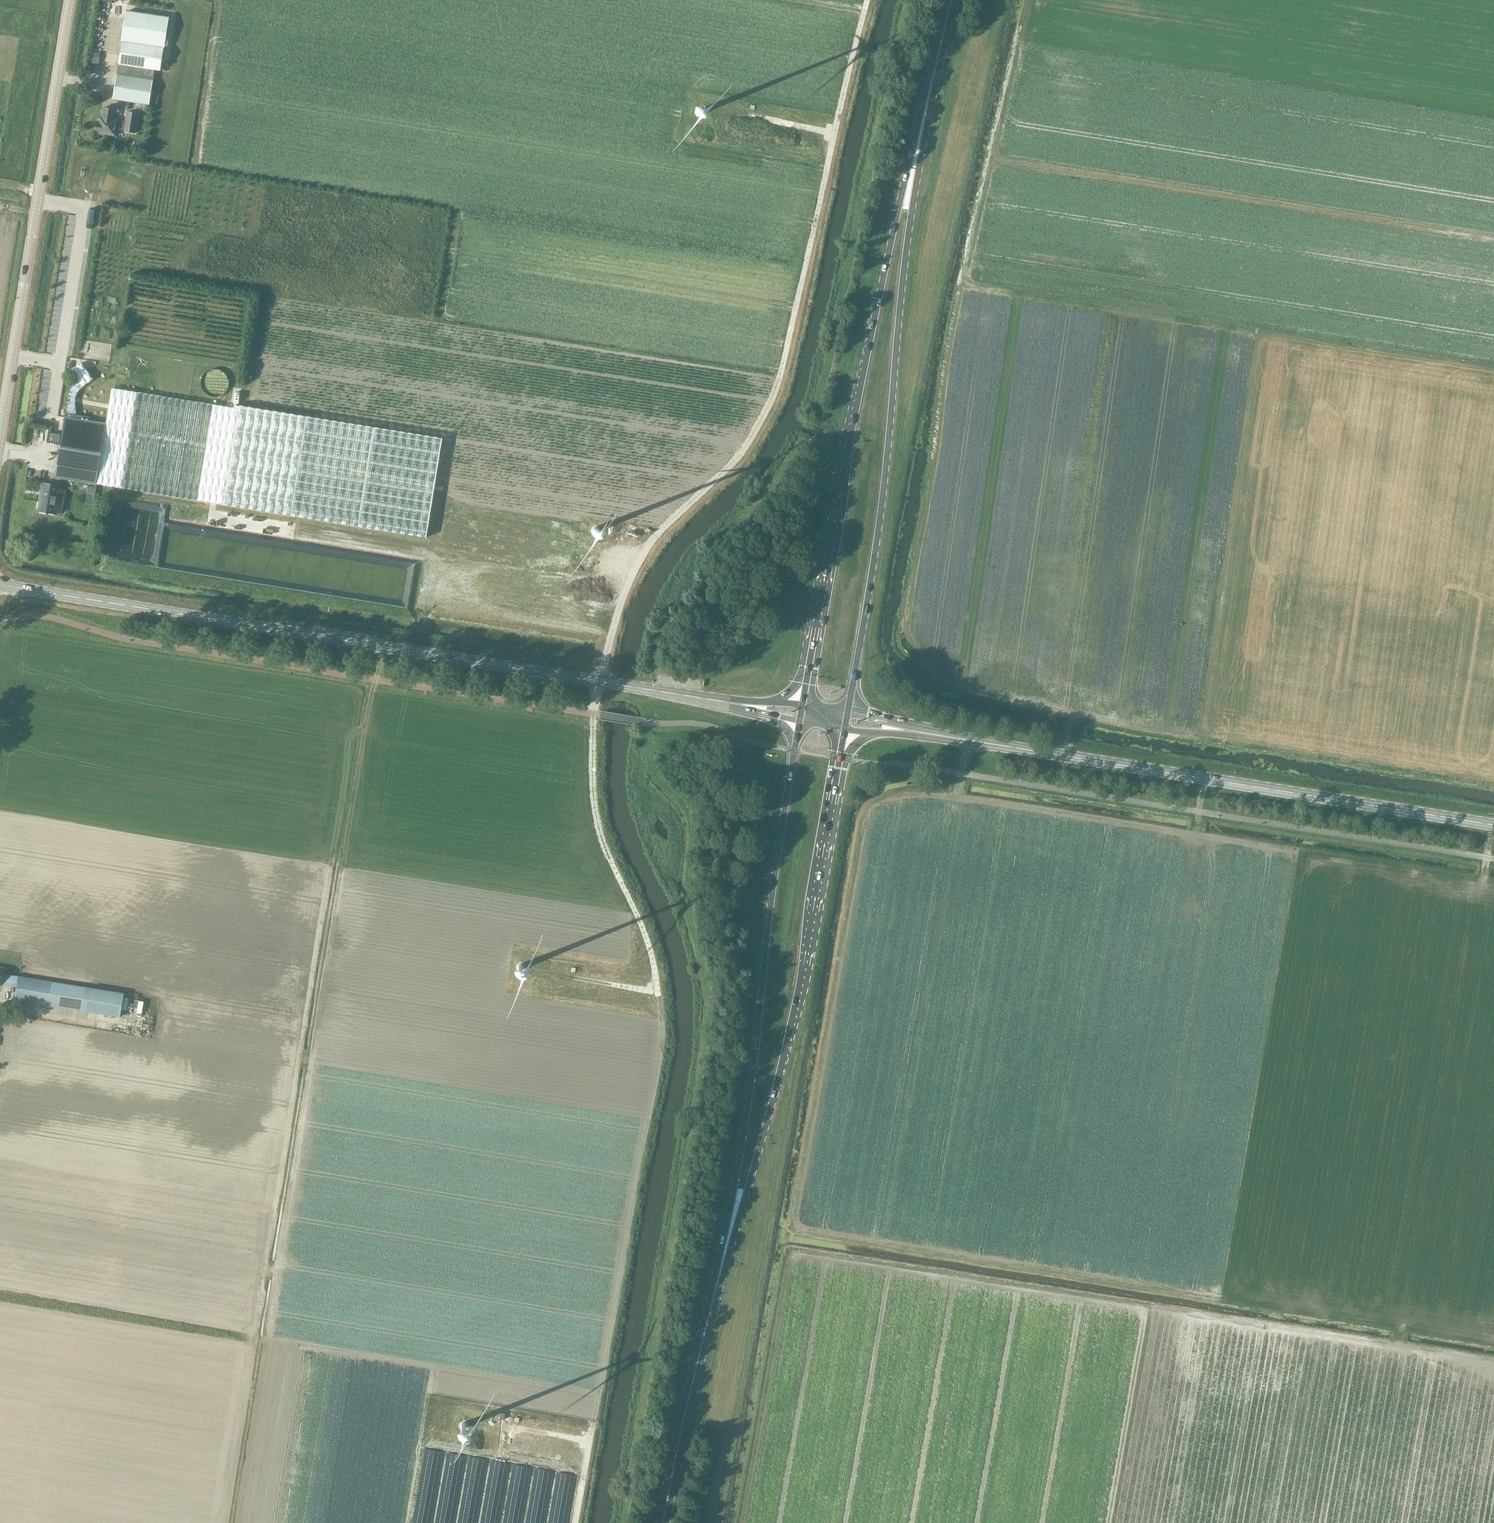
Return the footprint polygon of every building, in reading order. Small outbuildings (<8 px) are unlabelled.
[(126,11),(125,19),(122,42),(119,54),(113,99),(149,105),(154,70),(160,71),(163,48),(168,18),(126,11)] [(138,113),(126,111),(124,121),(118,120),(118,119),(110,118),(111,108),(103,107),(101,116),(99,116),(98,122),(95,122),(94,133),(115,137),(116,129),(123,130),(123,131),(135,133),(138,113)] [(55,478),(54,484),(60,485),(61,478),(73,480),(88,483),(96,484),(172,496),(221,504),(225,482),(237,408),(155,395),(111,388),(106,423),(89,420),(89,416),(66,412),(66,417),(65,416),(55,478)] [(225,482),(221,504),(426,537),(442,438),(239,406),(238,408),(237,408),(225,482)] [(73,480),(73,486),(87,489),(88,483),(73,480)] [(41,482),(37,512),(57,515),(57,512),(61,513),(63,500),(59,499),(61,485),(41,482)] [(87,489),(86,495),(94,497),(96,484),(88,483),(87,489)] [(89,987),(4,974),(4,971),(0,970),(0,985),(2,986),(2,985),(17,987),(15,1000),(120,1017),(124,993),(89,987)]
